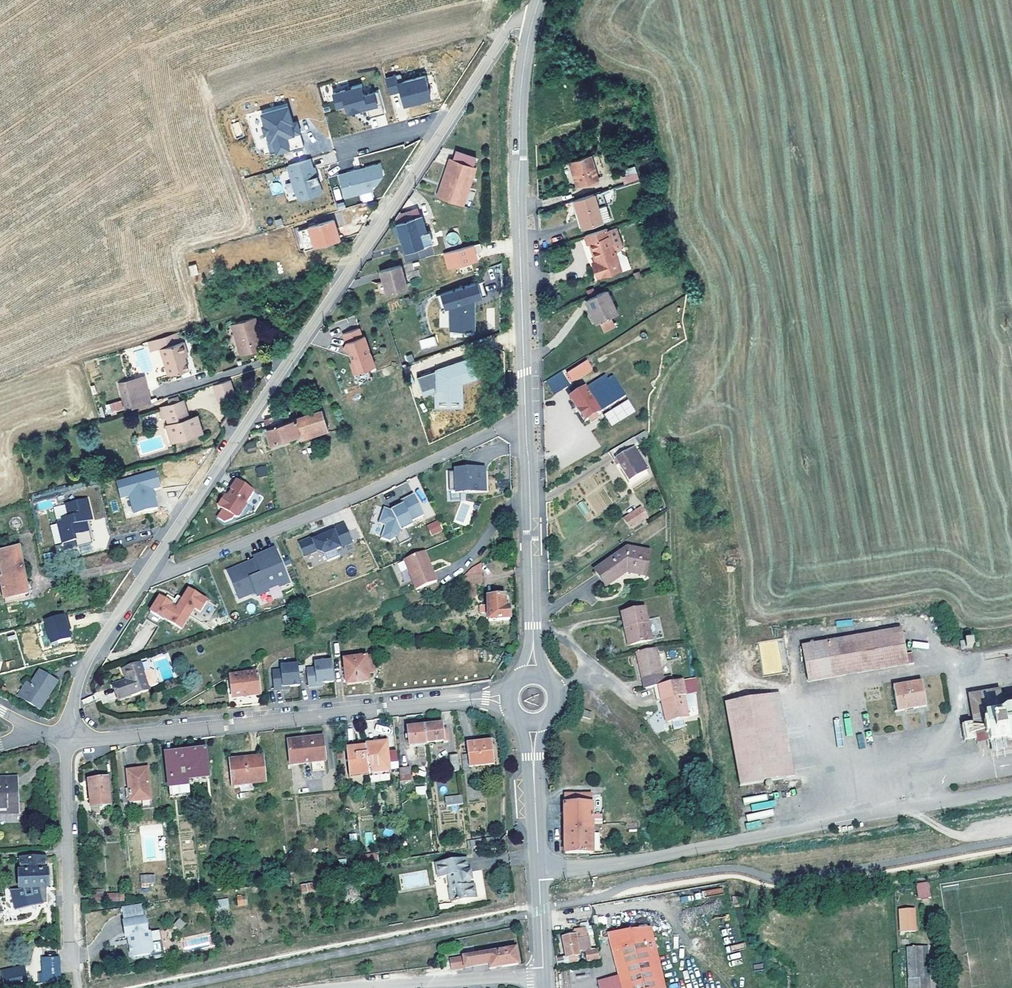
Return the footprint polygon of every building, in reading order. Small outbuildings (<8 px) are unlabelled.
[(397,83),(395,75),(385,78),(390,97),(398,95),(401,107),(430,100),(424,76),(397,83)] [(361,91),(359,84),(332,92),(336,107),(344,105),(347,113),(377,105),(372,88),(361,91)] [(292,122),(287,105),(258,113),(267,141),(272,140),(276,154),(291,149),(287,137),(302,133),(298,120),(292,122)] [(239,122),(230,124),(235,138),(243,135),(239,122)] [(590,155),(570,162),(577,185),(588,181),(589,184),(598,181),(593,165),(590,155)] [(313,166),(311,158),(287,165),(295,192),(296,192),(298,198),(320,192),(317,181),(319,181),(315,166),(313,166)] [(445,179),(439,196),(458,203),(468,173),(473,175),(476,167),(450,158),(443,178),(445,179)] [(383,176),(379,162),(338,173),(344,197),(372,190),(383,176)] [(622,175),(624,183),(646,177),(644,170),(639,171),(637,171),(622,175)] [(473,175),(468,173),(458,203),(463,205),(473,175)] [(445,179),(443,178),(437,195),(439,196),(445,179)] [(273,193),(281,191),(279,182),(271,184),(273,193)] [(602,221),(594,193),(574,200),(583,227),(602,221)] [(604,223),(611,221),(606,206),(600,208),(604,223)] [(399,212),(395,218),(396,223),(420,215),(418,208),(401,213),(399,212)] [(396,223),(397,224),(400,233),(405,250),(422,245),(418,234),(426,232),(420,215),(396,223)] [(308,227),(314,247),(340,239),(333,219),(308,227)] [(400,233),(397,224),(392,226),(394,235),(400,233)] [(623,244),(616,224),(585,235),(587,243),(590,242),(596,261),(593,262),(598,277),(621,269),(615,251),(621,249),(623,244)] [(308,249),(314,247),(308,227),(302,229),(308,249)] [(480,242),(443,253),(448,268),(477,260),(475,253),(482,250),(480,242)] [(416,260),(434,257),(432,249),(403,254),(407,278),(419,276),(416,260)] [(201,286),(193,257),(186,260),(193,289),(201,286)] [(407,287),(400,264),(379,270),(382,281),(385,293),(407,287)] [(478,283),(440,296),(445,312),(450,310),(449,334),(476,332),(474,302),(484,299),(478,283)] [(618,312),(606,289),(586,300),(593,314),(595,313),(600,321),(618,312)] [(256,329),(259,328),(255,317),(231,324),(241,354),(264,347),(261,336),(258,337),(256,329)] [(359,327),(343,333),(346,341),(343,348),(349,351),(353,360),(350,361),(354,372),(375,365),(371,354),(369,355),(366,347),(368,346),(364,335),(362,336),(359,327)] [(188,369),(184,357),(184,353),(187,352),(183,341),(179,342),(176,333),(157,339),(160,348),(168,375),(188,369)] [(434,336),(419,340),(421,349),(437,345),(434,336)] [(160,348),(157,339),(148,342),(151,351),(160,348)] [(486,376),(479,358),(423,376),(430,396),(441,391),(441,408),(468,407),(467,383),(486,376)] [(592,359),(587,362),(592,370),(597,367),(592,359)] [(592,370),(587,362),(573,371),(568,374),(573,383),(592,370)] [(568,374),(573,371),(571,368),(556,378),(563,390),(564,390),(573,384),(573,383),(568,374)] [(563,390),(556,378),(547,383),(550,388),(555,395),(563,390)] [(235,396),(230,379),(213,384),(218,401),(235,396)] [(585,390),(575,396),(571,398),(571,399),(585,422),(588,420),(591,424),(594,421),(598,419),(595,416),(625,397),(614,379),(588,396),(585,390)] [(120,385),(127,409),(148,402),(144,389),(135,392),(132,381),(120,385)] [(603,413),(611,426),(636,411),(628,399),(603,413)] [(107,415),(123,410),(121,400),(104,405),(107,415)] [(179,401),(169,404),(159,408),(162,417),(165,416),(168,424),(166,424),(172,441),(202,432),(196,415),(188,417),(185,418),(182,410),(186,409),(183,400),(179,401)] [(327,430),(322,410),(290,420),(287,411),(265,419),(267,427),(269,435),(271,443),(299,434),(301,438),(327,430)] [(648,436),(645,432),(609,453),(614,462),(617,461),(629,482),(647,471),(635,450),(646,443),(648,436)] [(267,468),(257,470),(259,478),(268,477),(267,468)] [(455,472),(448,472),(449,491),(455,491),(455,493),(474,493),(474,490),(485,490),(484,471),(473,472),(473,469),(454,470),(455,472)] [(156,471),(117,481),(121,496),(130,494),(134,512),(157,506),(153,488),(160,486),(156,471)] [(256,492),(238,481),(231,490),(236,493),(234,497),(229,494),(227,497),(226,496),(219,506),(237,518),(239,517),(256,492)] [(423,516),(413,494),(400,500),(402,504),(390,510),(382,507),(377,523),(384,525),(381,538),(388,541),(395,537),(399,545),(410,539),(405,529),(412,526),(410,522),(423,516)] [(93,522),(87,498),(64,503),(67,515),(61,516),(61,520),(57,521),(62,543),(76,540),(75,536),(90,532),(88,523),(93,522)] [(40,512),(53,506),(50,499),(37,504),(40,512)] [(461,499),(454,521),(467,526),(474,504),(461,499)] [(585,500),(577,503),(583,518),(591,516),(585,500)] [(642,508),(624,519),(630,529),(648,517),(642,508)] [(438,520),(426,525),(431,536),(443,530),(438,520)] [(319,535),(299,543),(305,559),(318,553),(325,555),(353,544),(345,525),(332,530),(333,532),(320,537),(319,535)] [(26,584),(19,548),(0,552),(0,563),(2,576),(0,577),(4,599),(28,594),(26,584)] [(645,577),(650,553),(627,548),(595,571),(604,584),(621,572),(645,577)] [(429,562),(425,551),(405,560),(417,590),(437,581),(431,567),(429,568),(428,565),(429,562)] [(246,567),(228,574),(240,602),(256,596),(258,601),(270,596),(268,593),(269,590),(280,586),(282,591),(291,587),(276,552),(255,560),(258,568),(248,572),(246,567)] [(463,576),(462,577),(463,585),(482,584),(481,576),(463,576)] [(31,583),(26,584),(28,594),(4,599),(5,604),(34,599),(31,583)] [(209,602),(189,590),(177,609),(175,608),(176,606),(160,596),(151,612),(165,620),(183,632),(195,610),(202,614),(209,602)] [(505,603),(505,596),(487,597),(487,606),(480,606),(481,613),(488,613),(488,621),(510,620),(510,608),(505,608),(505,603)] [(627,628),(631,645),(652,641),(644,608),(621,613),(625,629),(627,628)] [(165,620),(151,612),(146,619),(160,628),(165,620)] [(62,614),(42,619),(49,645),(69,639),(62,614)] [(805,647),(811,682),(920,663),(914,629),(805,647)] [(785,673),(783,639),(759,641),(761,674),(785,673)] [(637,652),(644,689),(653,687),(664,685),(656,648),(637,652)] [(374,672),(372,656),(364,657),(359,658),(355,659),(344,660),(347,685),(369,682),(368,673),(374,672)] [(334,682),(332,662),(314,664),(315,668),(306,669),(308,688),(318,687),(317,684),(324,684),(334,682)] [(141,664),(123,670),(127,681),(114,685),(118,701),(149,691),(149,689),(144,673),(141,664)] [(300,686),(298,665),(281,666),(281,670),(272,671),(274,690),(283,689),(283,687),(290,686),(300,686)] [(151,671),(144,673),(149,689),(156,686),(157,683),(154,672),(151,671)] [(40,672),(31,686),(27,684),(19,697),(40,710),(57,683),(40,672)] [(232,676),(231,676),(233,699),(259,696),(257,673),(232,676)] [(696,680),(695,678),(682,680),(683,688),(696,685),(696,680)] [(685,696),(683,688),(682,680),(664,685),(653,687),(655,695),(665,692),(666,700),(662,701),(666,722),(688,717),(684,696),(685,696)] [(926,683),(896,688),(900,710),(930,706),(926,683)] [(991,748),(984,707),(1011,702),(1011,689),(968,696),(979,760),(1011,754),(1011,744),(991,748)] [(656,702),(662,701),(666,700),(665,692),(655,695),(656,702)] [(744,787),(780,781),(788,780),(775,696),(765,697),(730,704),(744,787)] [(984,707),(991,748),(1011,744),(1011,702),(984,707)] [(592,713),(583,710),(581,717),(591,719),(592,713)] [(424,727),(426,743),(448,741),(446,731),(442,731),(441,725),(424,727)] [(426,745),(426,743),(424,727),(407,729),(408,736),(405,736),(406,739),(408,739),(409,747),(426,745)] [(323,737),(288,741),(291,765),(326,761),(323,737)] [(463,767),(469,766),(494,764),(492,742),(466,744),(468,755),(461,755),(463,767)] [(386,743),(366,745),(369,773),(389,771),(399,769),(397,753),(387,753),(386,743)] [(369,776),(369,773),(366,745),(346,747),(349,778),(369,776)] [(198,779),(198,781),(209,780),(206,750),(186,752),(189,779),(198,779)] [(189,779),(186,752),(166,754),(170,798),(190,796),(189,784),(189,779)] [(451,772),(459,771),(457,755),(450,756),(451,772)] [(241,792),(254,791),(253,783),(266,782),(263,757),(234,760),(236,774),(232,775),(233,785),(240,785),(241,792)] [(399,769),(400,782),(410,780),(409,768),(399,769)] [(127,771),(129,789),(126,789),(127,797),(130,797),(130,802),(140,801),(151,800),(151,799),(148,769),(127,771)] [(390,780),(390,773),(370,774),(371,782),(390,780)] [(19,813),(17,778),(11,778),(0,779),(0,814),(19,813)] [(93,814),(111,812),(107,778),(89,780),(93,814)] [(416,794),(426,795),(426,786),(416,786),(416,794)] [(565,795),(565,829),(592,829),(592,825),(592,795),(565,795)] [(462,805),(462,797),(446,799),(447,806),(462,805)] [(593,853),(592,829),(565,829),(565,854),(593,853)] [(366,845),(374,843),(372,831),(364,833),(366,845)] [(467,848),(498,843),(497,837),(466,842),(467,848)] [(355,859),(357,867),(379,864),(378,855),(355,859)] [(46,863),(46,857),(20,858),(21,868),(21,872),(20,872),(21,889),(23,889),(38,888),(48,887),(48,871),(46,871),(46,863)] [(472,880),(470,872),(468,872),(466,859),(436,864),(438,878),(448,876),(450,889),(449,889),(451,902),(476,898),(474,885),(470,886),(469,881),(472,880)] [(149,887),(149,884),(154,883),(154,875),(141,876),(142,887),(149,887)] [(939,900),(939,887),(925,887),(926,901),(939,900)] [(39,898),(38,888),(23,889),(23,899),(39,898)] [(125,893),(104,894),(104,890),(89,891),(89,902),(125,901),(125,893)] [(227,899),(212,901),(213,909),(229,906),(227,899)] [(142,904),(123,907),(125,921),(124,921),(126,936),(130,936),(131,944),(129,944),(131,954),(134,957),(149,954),(150,959),(162,957),(160,943),(151,944),(150,935),(150,933),(148,933),(146,919),(144,919),(142,904)] [(240,915),(247,914),(245,905),(238,906),(240,915)] [(918,932),(916,910),(902,912),(903,933),(918,932)] [(181,930),(186,922),(178,918),(173,925),(181,930)] [(648,928),(611,933),(622,978),(599,983),(600,987),(663,987),(648,928)] [(572,936),(571,933),(566,933),(567,937),(563,938),(567,957),(568,957),(569,962),(578,961),(577,955),(578,955),(578,953),(585,952),(587,963),(599,961),(598,950),(590,951),(588,939),(576,942),(575,936),(572,936)] [(159,934),(150,935),(151,944),(160,943),(159,934)] [(928,946),(907,948),(909,987),(930,987),(928,946)] [(930,987),(937,987),(935,946),(928,946),(930,987)] [(513,969),(512,966),(518,965),(516,949),(463,958),(450,960),(450,963),(444,965),(446,974),(459,973),(463,972),(484,968),(485,974),(513,969)] [(559,966),(567,965),(567,957),(558,958),(559,966)] [(45,974),(60,974),(59,959),(43,960),(45,974)] [(29,987),(24,967),(2,972),(6,987),(22,987),(29,987)] [(569,970),(557,972),(558,987),(570,987),(569,970)] [(46,983),(60,979),(60,974),(45,974),(46,983)]
